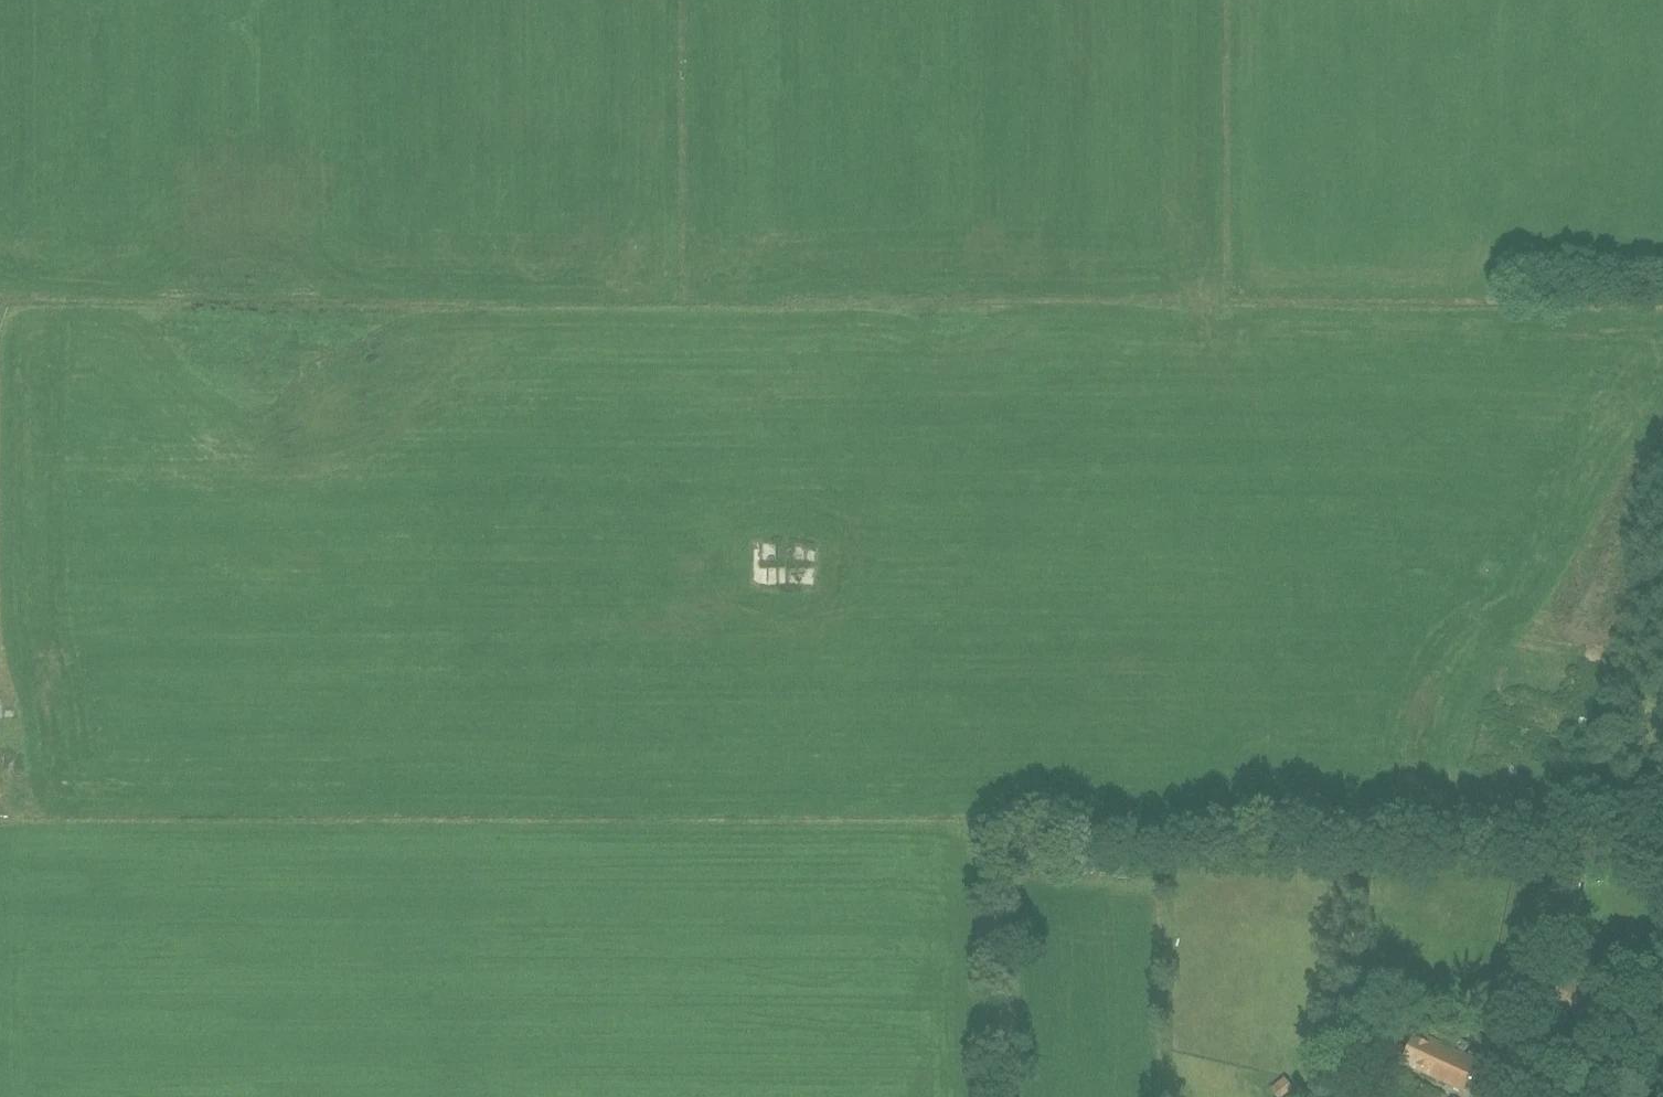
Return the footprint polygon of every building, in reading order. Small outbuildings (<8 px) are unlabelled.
[(1393,1058),(1403,1063),(1463,1091),(1476,1062),(1417,1034),(1410,1049),(1400,1044),(1393,1058)]
